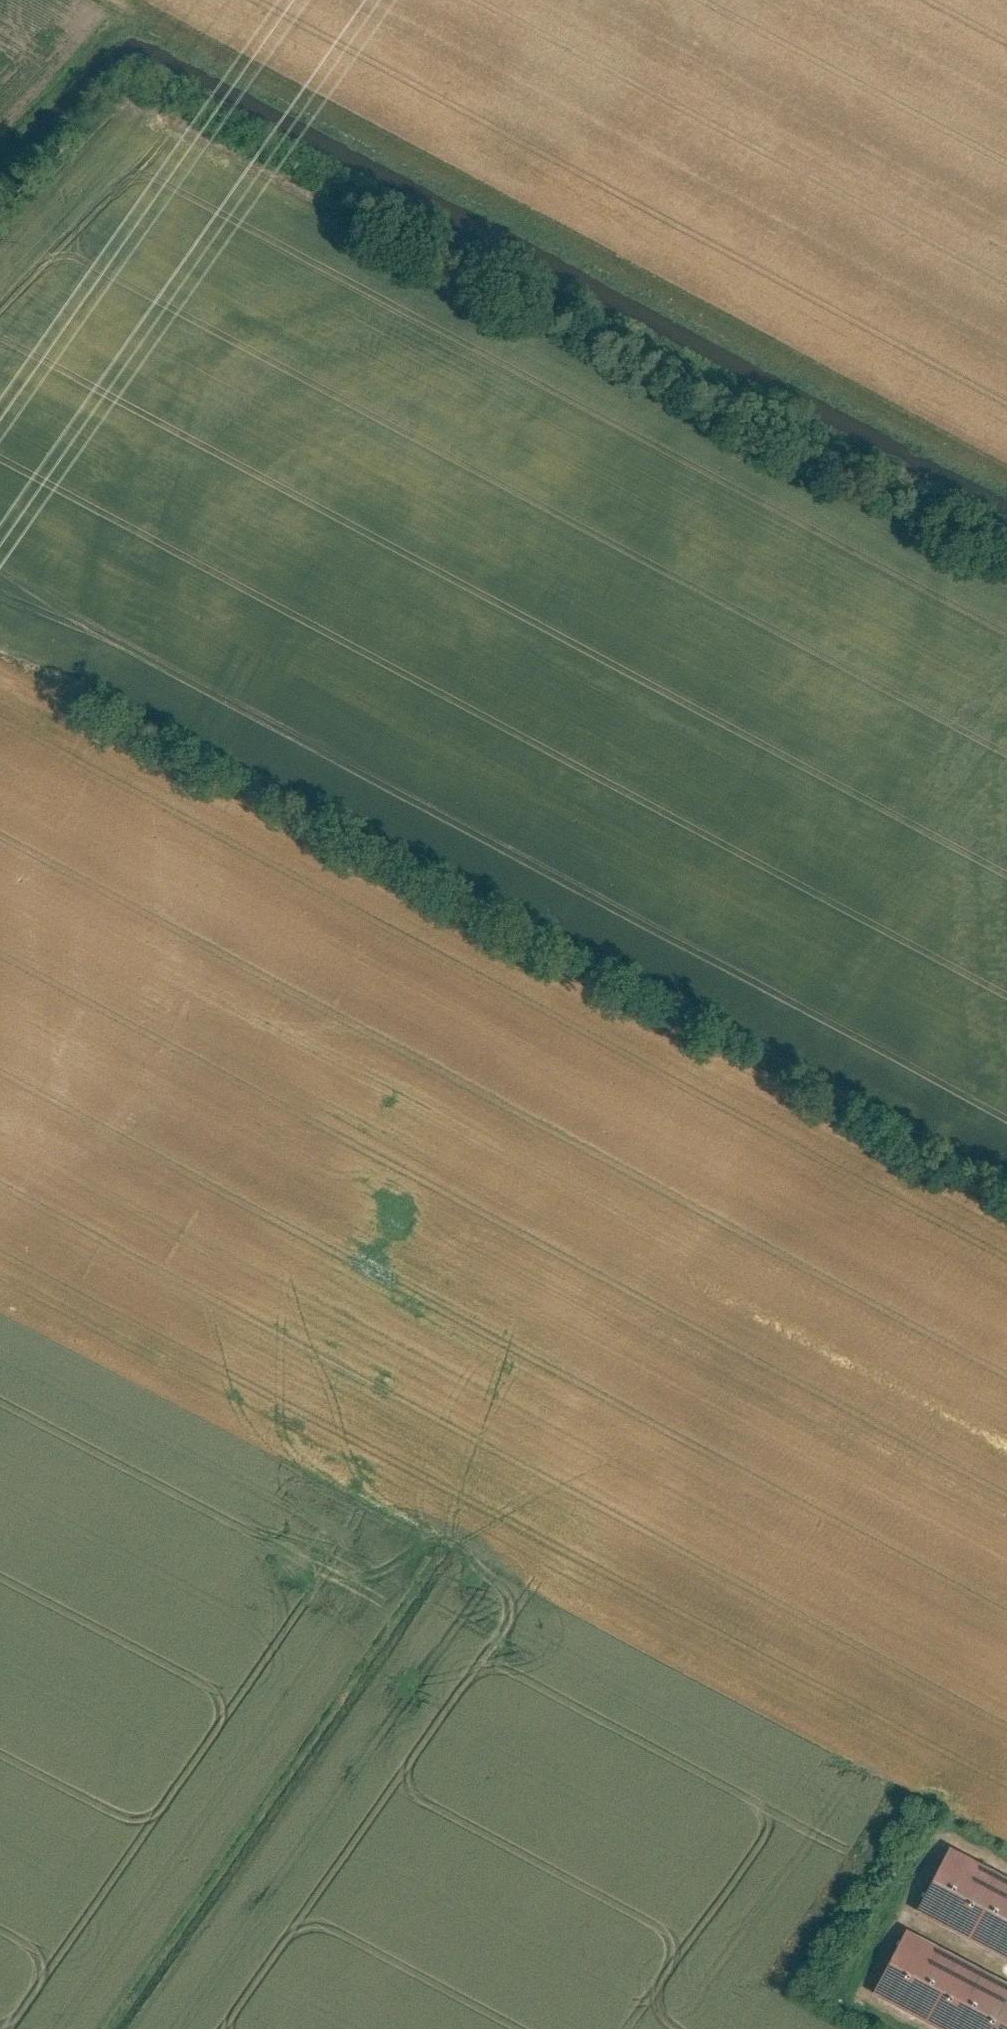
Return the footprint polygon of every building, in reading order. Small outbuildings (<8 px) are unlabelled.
[(950,1846),(914,1912),(1006,1960),(1006,1877),(950,1846)] [(906,1930),(870,1995),(936,2028),(1006,2028),(1006,1983),(906,1930)]
